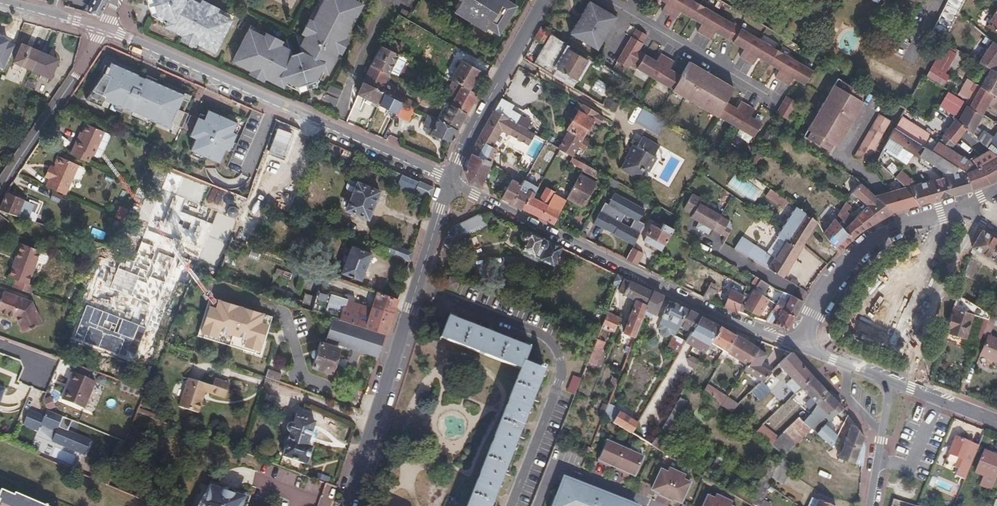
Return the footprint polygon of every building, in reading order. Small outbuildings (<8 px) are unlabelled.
[(107,0),(94,0),(87,13),(99,16),(107,0)] [(154,0),(155,7),(152,13),(167,21),(185,31),(183,34),(197,42),(207,47),(209,44),(217,48),(230,22),(223,18),(224,14),(217,10),(201,2),(199,5),(188,0),(153,0),(154,0)] [(201,2),(217,10),(218,7),(204,0),(202,0),(201,2)] [(360,2),(356,0),(328,0),(324,6),(321,4),(313,20),(306,33),(304,36),(307,38),(301,49),(300,50),(300,52),(298,55),(295,56),(291,53),(290,53),(279,47),(281,44),(265,35),(258,32),(256,35),(248,31),(235,57),(243,61),(241,64),(252,70),(265,76),(266,73),(285,82),(299,89),(300,89),(303,84),(303,82),(310,80),(315,84),(317,84),(324,70),(334,51),(337,53),(339,50),(346,37),(353,22),(350,20),(360,2)] [(463,1),(456,12),(487,30),(489,27),(491,23),(502,30),(515,9),(504,2),(505,0),(461,0),(463,1)] [(509,0),(505,0),(504,2),(515,9),(517,6),(509,0)] [(797,82),(805,87),(814,72),(693,0),(667,0),(669,1),(667,5),(663,12),(676,19),(680,14),(683,9),(687,11),(684,16),(698,24),(701,20),(704,22),(702,26),(698,33),(712,40),(715,34),(718,29),(721,31),(718,36),(740,48),(743,44),(747,46),(744,51),(741,57),(754,65),(758,59),(760,54),(763,56),(761,61),(778,71),(780,66),(784,68),(781,73),(777,79),(790,87),(794,80),(796,75),(799,77),(797,82)] [(930,36),(942,42),(963,0),(948,0),(930,36)] [(363,4),(360,2),(350,20),(353,22),(363,4)] [(598,52),(617,18),(591,2),(571,36),(598,52)] [(408,16),(411,11),(403,7),(401,12),(408,16)] [(996,7),(986,26),(996,33),(996,7)] [(302,31),(306,33),(313,20),(310,18),(302,31)] [(185,31),(167,21),(165,25),(183,34),(185,31)] [(500,34),(502,30),(491,23),(489,27),(500,34)] [(13,44),(8,43),(14,29),(7,26),(0,44),(0,49),(10,53),(13,44)] [(545,44),(534,63),(553,76),(557,70),(576,81),(588,60),(568,48),(570,45),(540,28),(535,37),(545,44)] [(266,32),(265,35),(281,44),(282,41),(266,32)] [(197,42),(183,34),(181,37),(196,44),(197,42)] [(349,39),(346,37),(339,50),(342,52),(349,39)] [(653,64),(654,60),(640,51),(644,44),(633,37),(618,63),(629,69),(633,63),(639,67),(638,69),(673,91),(673,92),(754,139),(762,124),(754,119),(752,122),(749,121),(751,117),(755,110),(742,102),(738,110),(736,113),(733,111),(734,108),(727,103),(735,90),(690,64),(682,76),(674,72),(672,75),(669,73),(671,70),(675,63),(662,55),(657,62),(655,66),(653,64)] [(996,65),(996,45),(991,41),(978,62),(989,69),(993,71),(996,65)] [(32,69),(40,51),(23,44),(15,61),(32,69)] [(290,48),(281,44),(279,47),(290,53),(290,48)] [(399,54),(381,45),(372,64),(389,74),(399,54)] [(59,59),(40,51),(32,69),(51,77),(59,59)] [(107,55),(101,51),(93,64),(99,68),(107,55)] [(327,71),(337,53),(334,51),(324,70),(327,71)] [(461,85),(470,90),(481,71),(462,60),(451,80),(461,85)] [(364,81),(381,90),(389,74),(372,64),(364,81)] [(930,65),(925,75),(925,77),(938,84),(945,72),(930,65)] [(996,93),(996,73),(993,71),(989,69),(979,88),(992,95),(995,97),(996,93)] [(263,79),(265,76),(252,70),(250,73),(263,79)] [(572,87),(576,81),(557,70),(553,76),(572,87)] [(283,86),(285,82),(266,73),(265,76),(283,86)] [(186,78),(154,151),(197,170),(201,162),(204,156),(211,159),(215,156),(239,102),(186,78)] [(300,89),(315,84),(310,80),(303,82),(303,84),(300,89)] [(358,94),(380,105),(386,92),(381,90),(364,81),(358,94)] [(810,133),(805,140),(829,153),(833,147),(836,148),(863,103),(859,101),(863,95),(840,81),(836,87),(833,86),(807,131),(810,133)] [(979,88),(974,84),(965,100),(969,102),(967,107),(982,115),(987,105),(992,95),(979,88)] [(324,97),(336,103),(342,91),(330,85),(324,97)] [(450,105),(468,113),(478,94),(470,90),(461,85),(450,105)] [(600,94),(606,98),(612,89),(605,85),(600,94)] [(386,90),(386,92),(412,105),(413,101),(405,97),(405,96),(394,90),(392,93),(386,90)] [(386,92),(380,105),(397,114),(396,116),(410,122),(417,108),(412,105),(386,92)] [(946,92),(938,108),(952,115),(960,99),(946,92)] [(995,97),(992,95),(987,105),(996,111),(996,98),(995,97)] [(783,103),(795,110),(799,104),(787,97),(783,103)] [(501,98),(494,111),(507,118),(514,105),(501,98)] [(607,100),(604,107),(615,111),(618,103),(607,100)] [(598,111),(579,101),(575,109),(579,112),(568,130),(570,132),(561,148),(572,155),(593,120),(599,123),(603,116),(597,113),(598,111)] [(792,115),(795,110),(783,103),(780,109),(792,115)] [(442,121),(458,130),(468,113),(450,105),(442,121)] [(965,130),(972,135),(982,115),(967,107),(958,124),(965,130)] [(788,122),(792,115),(780,109),(777,114),(788,122)] [(659,136),(666,121),(642,110),(635,124),(659,136)] [(468,182),(484,189),(486,183),(483,181),(495,151),(503,141),(524,152),(534,133),(524,127),(520,125),(507,118),(494,111),(479,137),(465,173),(468,182)] [(275,131),(280,119),(268,114),(264,124),(260,122),(254,136),(270,143),(275,131)] [(432,134),(452,143),(458,130),(442,121),(437,119),(429,115),(424,126),(433,131),(432,134)] [(866,163),(890,122),(879,115),(855,156),(866,163)] [(972,135),(976,139),(991,120),(982,115),(972,135)] [(893,130),(922,147),(929,134),(900,117),(893,130)] [(291,125),(280,119),(275,131),(286,136),(291,125)] [(996,123),(991,120),(976,139),(996,157),(996,156),(996,123)] [(954,144),(965,130),(958,124),(956,122),(953,121),(942,134),(954,144)] [(71,153),(89,161),(92,154),(94,154),(105,131),(88,124),(84,133),(80,140),(78,138),(71,153)] [(957,167),(931,152),(922,147),(893,130),(889,136),(916,156),(944,172),(946,170),(953,174),(957,167)] [(105,131),(94,154),(101,157),(111,134),(105,131)] [(640,167),(643,169),(648,171),(656,157),(653,155),(659,146),(641,135),(636,144),(633,142),(624,157),(625,158),(620,167),(635,176),(640,167)] [(901,148),(916,156),(889,136),(883,148),(897,156),(901,148)] [(549,152),(554,145),(546,140),(542,148),(549,152)] [(969,191),(978,188),(987,184),(996,179),(996,158),(996,157),(979,166),(937,141),(931,152),(957,167),(963,172),(964,173),(969,191)] [(297,172),(304,175),(309,161),(290,153),(288,154),(274,148),(267,166),(280,171),(294,178),(297,172)] [(47,186),(66,194),(73,178),(78,166),(79,165),(60,157),(55,167),(53,170),(49,168),(45,176),(50,178),(47,186)] [(901,171),(908,177),(911,174),(896,159),(886,170),(894,177),(901,171)] [(197,170),(195,177),(210,184),(248,198),(250,194),(254,183),(201,162),(197,170)] [(599,180),(603,173),(593,167),(586,163),(582,171),(599,180)] [(83,168),(78,166),(73,178),(78,180),(80,179),(84,171),(83,168)] [(280,171),(267,166),(263,174),(276,179),(280,171)] [(638,178),(643,169),(640,167),(635,176),(638,178)] [(917,205),(952,195),(946,176),(943,177),(918,184),(908,177),(901,171),(894,177),(905,188),(917,205)] [(739,172),(729,182),(751,204),(761,194),(739,172)] [(952,195),(969,191),(964,173),(963,172),(953,174),(946,176),(952,195)] [(400,185),(431,198),(434,189),(433,187),(405,174),(400,185)] [(581,174),(567,199),(583,208),(597,182),(581,174)] [(502,198),(513,203),(522,185),(511,179),(502,198)] [(513,203),(523,208),(531,196),(533,197),(539,187),(525,180),(522,185),(513,203)] [(368,218),(378,191),(358,183),(347,209),(368,218)] [(523,208),(541,217),(547,205),(553,194),(554,192),(545,187),(539,200),(533,197),(531,196),(523,208)] [(903,210),(917,205),(905,188),(889,193),(903,210)] [(770,198),(774,192),(770,189),(766,195),(770,198)] [(879,221),(891,214),(873,197),(866,190),(859,198),(867,206),(865,208),(879,221)] [(7,191),(0,208),(19,215),(29,219),(33,210),(37,212),(41,203),(32,199),(31,201),(7,191)] [(63,196),(54,191),(51,198),(60,203),(63,196)] [(219,197),(207,192),(201,209),(213,214),(219,197)] [(786,201),(774,192),(770,198),(782,206),(786,201)] [(891,214),(903,210),(889,193),(873,197),(891,214)] [(257,197),(250,194),(248,198),(247,200),(254,203),(257,197)] [(541,217),(554,223),(566,201),(553,194),(547,205),(541,217)] [(622,235),(639,201),(632,197),(629,202),(622,199),(607,227),(622,235)] [(725,237),(734,219),(690,198),(684,211),(693,215),(690,220),(725,237)] [(657,215),(662,206),(656,203),(652,212),(657,215)] [(229,249),(233,239),(240,217),(237,215),(238,212),(238,209),(236,207),(232,206),(229,207),(216,244),(229,249)] [(781,230),(802,246),(817,222),(795,207),(781,230)] [(866,228),(879,221),(865,208),(843,229),(852,240),(856,236),(866,228)] [(488,220),(488,216),(480,215),(453,225),(443,242),(454,248),(464,229),(488,220)] [(838,254),(852,240),(843,229),(839,225),(834,218),(822,233),(838,254)] [(664,244),(673,229),(662,223),(659,229),(652,225),(647,234),(664,244)] [(553,265),(562,247),(520,226),(519,228),(523,231),(521,236),(522,239),(525,241),(521,250),(553,265)] [(783,278),(802,246),(781,230),(776,236),(777,238),(774,243),(779,247),(771,260),(752,248),(747,256),(753,260),(769,269),(783,278)] [(972,247),(996,263),(996,240),(982,231),(972,247)] [(376,248),(411,261),(414,252),(398,245),(399,243),(381,236),(376,248)] [(627,259),(633,262),(643,244),(637,240),(627,259)] [(12,286),(31,294),(34,286),(28,284),(37,261),(41,251),(22,243),(9,276),(16,279),(12,286)] [(224,264),(229,249),(216,244),(210,260),(224,264)] [(372,253),(352,246),(342,273),(361,280),(372,253)] [(41,251),(37,261),(43,264),(46,263),(49,256),(48,253),(41,251)] [(764,276),(769,269),(753,260),(749,267),(764,276)] [(613,284),(617,287),(622,276),(617,274),(613,284)] [(460,280),(450,276),(447,285),(456,289),(460,280)] [(760,280),(755,277),(752,283),(757,286),(760,280)] [(653,291),(626,278),(620,292),(636,300),(624,332),(635,337),(643,316),(645,311),(653,291)] [(760,280),(757,286),(765,291),(769,286),(760,280)] [(703,296),(712,301),(716,291),(714,290),(716,285),(710,282),(703,296)] [(686,288),(696,293),(698,288),(688,283),(686,288)] [(382,293),(399,299),(401,290),(385,285),(382,293)] [(724,306),(737,312),(743,296),(730,289),(724,306)] [(31,301),(4,291),(0,300),(0,311),(16,318),(23,331),(41,323),(31,301)] [(662,296),(653,291),(645,311),(653,314),(654,314),(662,296)] [(772,310),(776,304),(754,291),(749,299),(743,296),(737,312),(742,314),(745,308),(760,316),(766,307),(772,310)] [(323,313),(386,334),(387,334),(399,299),(382,293),(377,292),(369,315),(346,307),(348,300),(330,293),(329,295),(323,313)] [(318,311),(323,313),(329,295),(324,293),(318,311)] [(786,304),(791,296),(783,293),(779,300),(786,304)] [(956,293),(945,331),(965,337),(973,314),(989,319),(991,315),(956,293)] [(273,315),(211,295),(206,310),(208,311),(202,331),(216,335),(215,338),(245,348),(246,345),(260,349),(266,330),(268,331),(273,315)] [(349,296),(348,302),(363,304),(364,298),(349,296)] [(795,315),(802,301),(791,296),(786,304),(779,300),(776,304),(795,315)] [(688,309),(675,303),(674,306),(670,304),(657,329),(660,331),(659,333),(660,338),(664,340),(668,338),(669,336),(672,338),(673,336),(679,326),(688,309)] [(772,322),(786,330),(795,315),(776,304),(772,310),(765,322),(771,324),(772,322)] [(700,316),(688,309),(679,326),(690,332),(700,316)] [(653,314),(645,311),(643,316),(650,320),(653,314)] [(608,312),(602,327),(614,332),(620,317),(608,312)] [(983,333),(987,335),(980,354),(996,361),(996,338),(991,335),(996,319),(991,315),(989,319),(983,333)] [(720,326),(700,316),(690,332),(710,342),(720,326)] [(449,317),(440,339),(520,369),(467,505),(492,505),(545,371),(525,362),(530,349),(449,317)] [(557,322),(573,329),(576,323),(560,317),(557,322)] [(735,335),(720,326),(710,342),(714,344),(726,352),(735,335)] [(757,348),(735,335),(726,352),(747,364),(757,348)] [(673,336),(672,338),(668,346),(679,352),(683,344),(676,340),(677,338),(673,336)] [(597,339),(588,362),(595,365),(604,342),(597,339)] [(340,348),(320,342),(317,350),(311,349),(309,350),(308,353),(310,356),(314,357),(312,367),(332,373),(340,348)] [(767,354),(757,348),(747,364),(744,370),(759,382),(766,375),(769,371),(760,365),(767,354)] [(812,376),(790,352),(778,364),(800,388),(812,376)] [(686,363),(694,370),(701,362),(692,355),(686,363)] [(282,374),(269,369),(266,377),(279,381),(282,374)] [(71,374),(60,403),(85,413),(96,384),(71,374)] [(575,395),(581,378),(573,375),(567,393),(575,395)] [(766,375),(759,382),(784,403),(790,398),(787,395),(788,393),(766,375)] [(826,393),(812,376),(800,388),(815,403),(826,393)] [(220,397),(225,383),(215,379),(212,387),(189,379),(179,407),(198,413),(205,392),(220,397)] [(784,403),(759,382),(748,394),(772,415),(784,403)] [(229,384),(225,383),(220,397),(224,398),(229,384)] [(721,405),(727,397),(707,384),(703,391),(721,405)] [(812,412),(802,422),(811,430),(824,418),(827,422),(841,409),(826,393),(815,403),(816,405),(812,412)] [(756,417),(747,426),(755,432),(762,425),(772,415),(748,394),(740,403),(756,417)] [(51,397),(43,400),(47,411),(55,407),(51,397)] [(739,404),(727,397),(721,405),(730,413),(739,404)] [(684,403),(678,399),(655,439),(652,446),(658,450),(684,403)] [(632,434),(638,423),(609,406),(604,417),(632,434)] [(28,410),(23,424),(39,430),(44,415),(28,410)] [(94,441),(68,432),(72,421),(46,411),(41,425),(56,431),(51,445),(87,458),(94,441)] [(309,445),(316,422),(297,415),(293,424),(291,423),(287,426),(288,432),(291,432),(284,457),(308,465),(314,447),(309,445)] [(798,419),(782,433),(795,445),(811,430),(802,422),(798,419)] [(839,458),(862,466),(864,446),(863,442),(864,438),(851,422),(839,458)] [(824,424),(815,433),(832,447),(837,435),(824,424)] [(762,425),(755,432),(770,445),(777,437),(762,425)] [(652,446),(655,439),(644,432),(640,439),(647,444),(652,446)] [(777,437),(770,445),(784,455),(795,445),(782,433),(777,437)] [(966,480),(979,447),(955,438),(946,463),(959,468),(956,476),(966,480)] [(606,442),(598,464),(637,480),(646,458),(606,442)] [(984,450),(976,471),(983,475),(980,484),(992,489),(996,475),(996,455),(984,450)] [(718,475),(729,457),(721,452),(710,470),(718,475)] [(776,463),(776,464),(790,473),(794,467),(781,457),(776,463)] [(776,464),(776,463),(767,460),(750,505),(760,505),(770,478),(776,464)] [(790,473),(776,464),(770,478),(783,485),(790,473)] [(669,469),(667,471),(661,468),(650,493),(681,505),(683,505),(694,480),(669,469)] [(95,471),(92,477),(108,484),(111,478),(95,471)] [(642,505),(561,482),(554,505),(642,505)] [(244,497),(212,486),(207,500),(204,500),(202,505),(241,505),(244,497)] [(16,494),(15,496),(2,490),(0,495),(0,505),(43,505),(16,494)] [(709,494),(704,505),(736,505),(709,494)]
